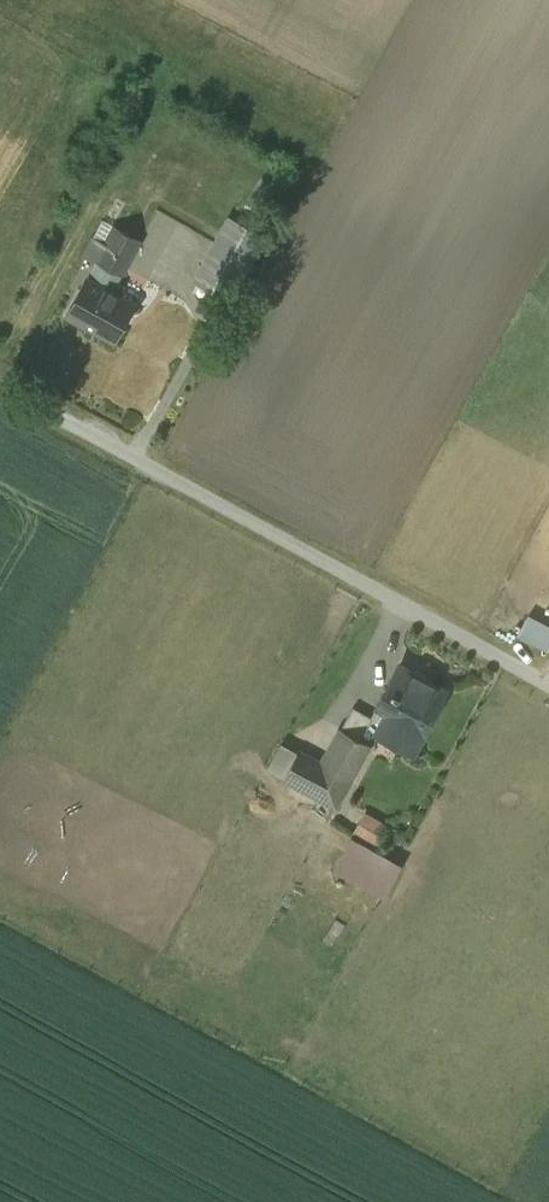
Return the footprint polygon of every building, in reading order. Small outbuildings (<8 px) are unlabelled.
[(230,217),(195,281),(229,299),(264,236),(230,217)] [(105,243),(96,260),(122,274),(140,240),(115,226),(105,243)] [(105,243),(95,237),(84,256),(95,262),(96,260),(105,243)] [(122,274),(96,260),(95,262),(87,277),(113,291),(122,274)] [(113,291),(87,277),(66,315),(114,341),(135,303),(113,291)] [(445,691),(398,666),(377,705),(379,705),(389,710),(378,731),(411,750),(422,729),(424,730),(445,691)] [(372,717),(353,706),(341,729),(360,739),(372,717)] [(372,717),(360,739),(369,744),(381,722),(372,717)] [(341,729),(322,765),(298,752),(284,777),(335,805),(369,744),(360,739),(341,729)] [(266,767),(284,777),(298,752),(280,742),(266,767)] [(365,813),(354,833),(376,845),(387,825),(365,813)] [(393,860),(351,836),(335,867),(378,889),(393,860)]
